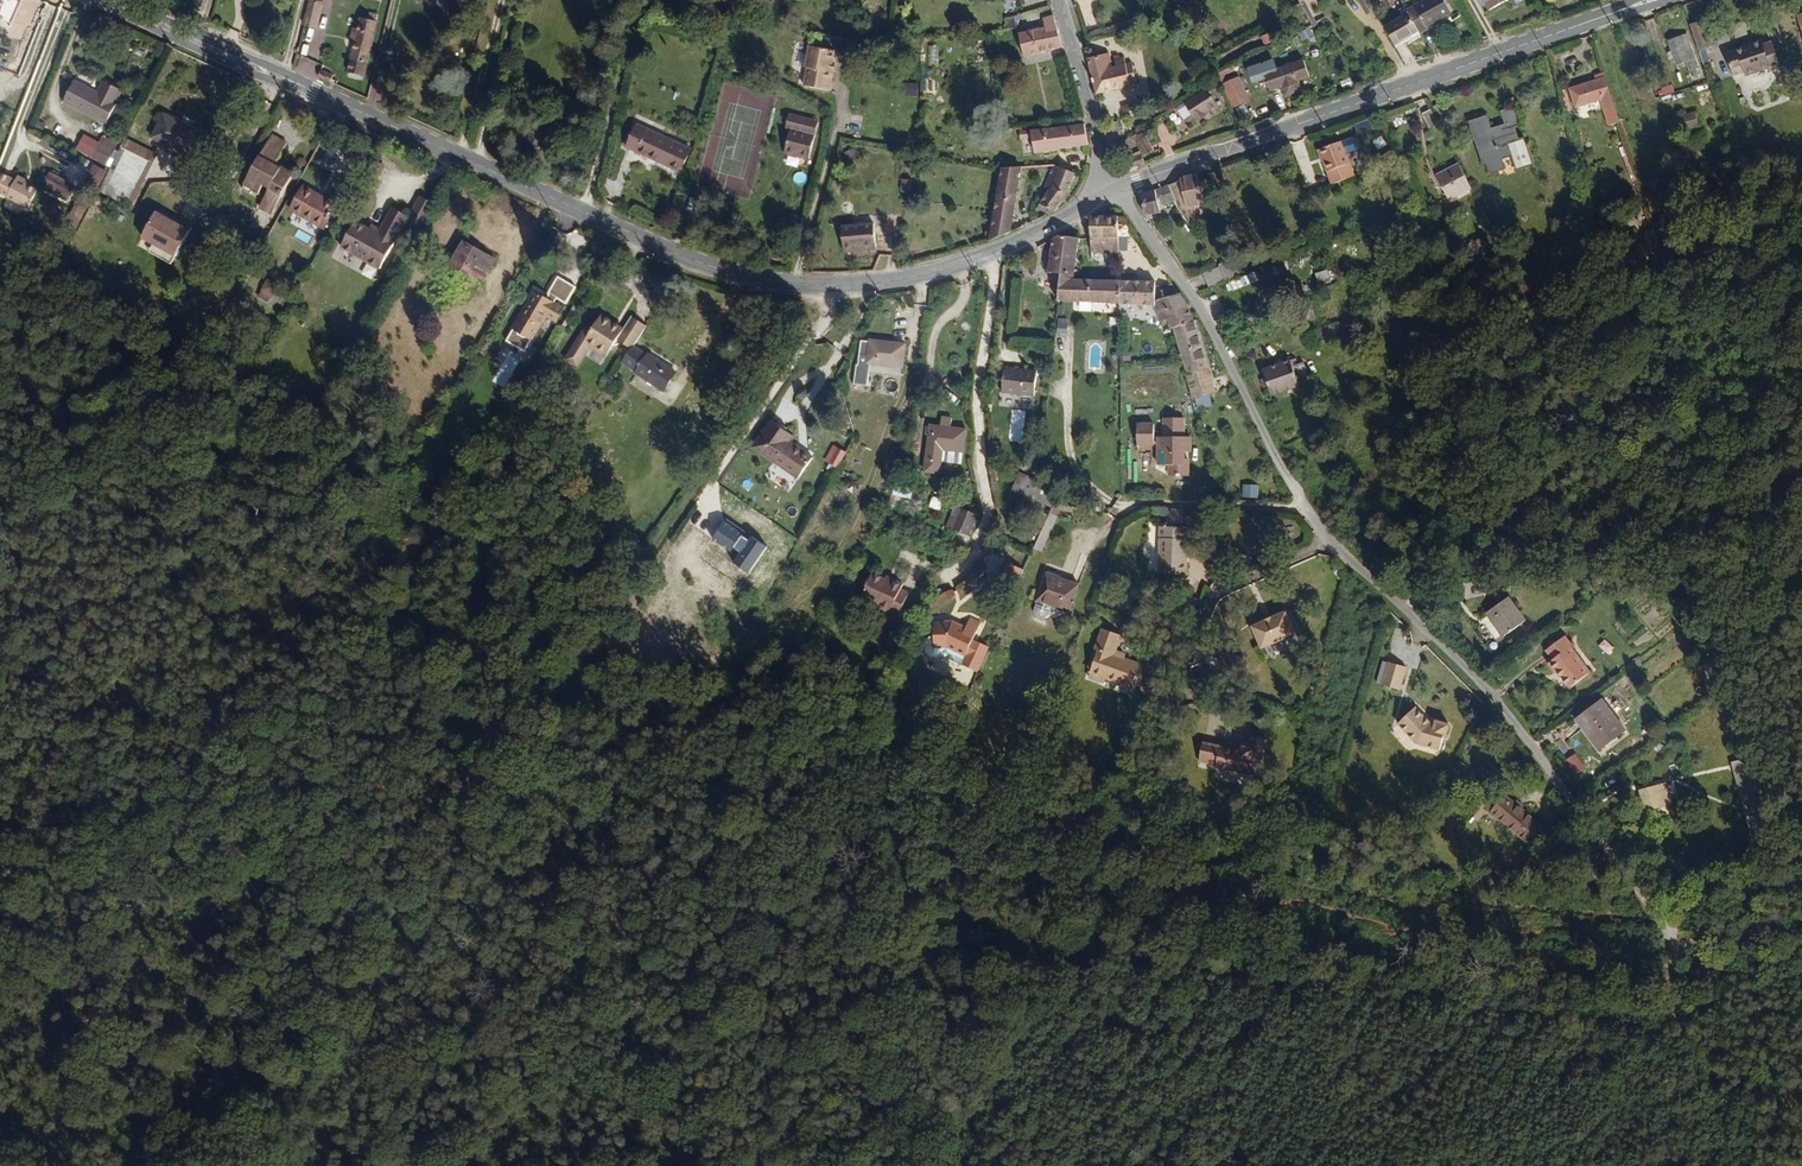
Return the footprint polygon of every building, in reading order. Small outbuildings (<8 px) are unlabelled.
[(328,32),(335,6),(333,6),(334,0),(325,0),(324,3),(321,2),(314,28),(328,32)] [(1375,0),(1365,0),(1374,19),(1382,15),(1375,0)] [(1425,35),(1434,31),(1433,28),(1458,16),(1449,0),(1434,0),(1412,10),(1415,16),(1423,32),(1425,35)] [(1495,11),(1513,0),(1488,0),(1495,11)] [(1312,15),(1309,11),(1307,6),(1297,11),(1302,20),(1312,15)] [(1319,27),(1322,25),(1313,9),(1309,11),(1312,15),(1319,27)] [(1391,29),(1399,45),(1423,32),(1415,16),(1391,29)] [(365,43),(363,50),(356,77),(370,82),(385,28),(383,26),(384,20),(376,18),(375,24),(368,23),(365,34),(360,33),(358,41),(365,43)] [(1017,18),(1006,18),(1005,27),(1017,27),(1017,18)] [(1038,32),(1010,41),(1017,62),(1054,51),(1045,21),(1036,23),(1038,32)] [(1707,24),(1694,28),(1703,55),(1716,51),(1707,24)] [(1310,28),(1299,32),(1302,41),(1313,36),(1310,28)] [(1689,58),(1694,72),(1699,70),(1700,72),(1703,71),(1690,32),(1673,39),(1680,61),(1689,58)] [(1277,35),(1267,39),(1270,47),(1279,42),(1277,35)] [(1762,37),(1752,40),(1752,42),(1745,45),(1727,51),(1732,66),(1743,62),(1745,69),(1747,73),(1780,62),(1772,39),(1765,42),(1762,37)] [(356,48),(363,50),(365,43),(358,41),(356,48)] [(926,64),(938,65),(939,46),(928,45),(926,64)] [(827,72),(828,64),(831,52),(805,47),(801,69),(803,70),(800,87),(826,92),(830,72),(827,72)] [(1115,64),(1113,51),(1092,54),(1100,90),(1140,84),(1137,61),(1129,62),(1128,55),(1119,56),(1119,64),(1115,64)] [(306,58),(298,70),(311,78),(318,65),(306,58)] [(1311,78),(1306,61),(1267,74),(1272,90),(1284,87),(1287,97),(1303,91),(1300,81),(1311,78)] [(1734,73),(1745,69),(1743,62),(1732,66),(1734,73)] [(1240,75),(1222,82),(1231,108),(1249,101),(1240,75)] [(343,81),(331,76),(329,81),(340,87),(343,81)] [(1610,124),(1621,121),(1607,78),(1572,89),(1577,106),(1602,98),(1610,124)] [(918,96),(918,82),(904,82),(904,95),(918,96)] [(127,94),(110,87),(105,97),(81,86),(70,107),(111,128),(121,110),(122,106),(127,94)] [(1211,90),(1180,106),(1187,121),(1191,122),(1196,119),(1207,113),(1211,111),(1213,113),(1221,109),(1211,90)] [(1522,124),(1517,109),(1503,113),(1508,128),(1492,133),(1487,119),(1471,124),(1484,164),(1487,163),(1490,173),(1503,169),(1501,159),(1513,156),(1517,169),(1535,163),(1527,139),(1519,141),(1514,127),(1522,124)] [(1676,134),(1704,124),(1699,110),(1671,119),(1676,134)] [(1439,127),(1431,112),(1424,115),(1432,131),(1439,127)] [(1207,113),(1196,119),(1197,121),(1208,116),(1207,113)] [(199,142),(203,134),(166,115),(154,138),(195,159),(203,145),(199,142)] [(787,129),(785,135),(810,140),(811,136),(807,135),(811,122),(785,115),(781,127),(787,129)] [(691,149),(637,124),(627,145),(680,171),(691,149)] [(1079,148),(1075,128),(1008,140),(1009,146),(1021,143),(1025,158),(1079,148)] [(390,138),(379,132),(372,145),(383,151),(390,138)] [(208,137),(203,134),(199,142),(203,145),(208,137)] [(287,143),(273,135),(243,188),(251,193),(253,190),(259,194),(265,183),(272,187),(260,205),(272,212),(294,174),(277,163),(287,143)] [(810,140),(785,135),(779,153),(803,161),(810,140)] [(131,140),(104,190),(112,194),(134,151),(155,163),(159,155),(131,140)] [(1333,189),(1356,180),(1344,146),(1321,154),(1333,189)] [(1146,149),(1140,151),(1141,154),(1139,155),(1141,162),(1150,159),(1146,149)] [(134,151),(112,194),(133,205),(155,163),(134,151)] [(1139,155),(1129,159),(1132,166),(1141,163),(1141,162),(1139,155)] [(103,179),(106,169),(96,166),(93,177),(103,179)] [(1449,200),(1471,189),(1460,166),(1438,177),(1449,200)] [(1028,212),(1040,217),(1048,213),(1056,198),(1066,177),(1044,169),(1035,191),(1041,195),(1028,212)] [(993,172),(981,244),(996,237),(1002,234),(1012,172),(993,172)] [(5,175),(0,188),(0,192),(15,200),(15,201),(36,211),(45,193),(31,187),(32,184),(25,181),(23,185),(5,175)] [(1182,199),(1196,222),(1203,204),(1212,200),(1209,182),(1206,182),(1204,175),(1192,178),(1189,182),(1173,185),(1182,199)] [(66,199),(73,190),(57,177),(50,186),(66,199)] [(900,179),(900,191),(910,192),(910,179),(900,179)] [(1166,202),(1182,199),(1173,185),(1146,195),(1153,220),(1170,217),(1166,202)] [(338,205),(305,186),(292,209),(326,227),(338,205)] [(79,194),(73,190),(66,199),(71,203),(79,194)] [(425,230),(440,204),(424,195),(412,215),(396,206),(383,228),(382,232),(373,227),(360,219),(349,237),(345,245),(384,267),(401,237),(410,221),(414,223),(425,230)] [(196,221),(181,213),(179,218),(176,216),(176,215),(173,213),(171,211),(170,208),(166,206),(162,207),(161,205),(148,227),(160,234),(158,238),(180,251),(196,221)] [(87,218),(80,215),(76,223),(82,227),(87,218)] [(1123,253),(1120,220),(1095,220),(1092,221),(1095,254),(1123,253)] [(405,239),(414,223),(410,221),(401,237),(405,239)] [(848,247),(869,244),(867,225),(834,227),(838,252),(848,251),(848,247)] [(1159,235),(1167,245),(1170,242),(1163,232),(1159,235)] [(1653,232),(1645,235),(1651,250),(1658,247),(1653,232)] [(175,258),(180,251),(158,238),(154,246),(175,258)] [(1068,278),(1080,278),(1081,242),(1064,238),(1056,242),(1056,277),(1068,278)] [(1487,248),(1482,239),(1469,245),(1473,254),(1487,248)] [(497,262),(467,243),(452,270),(465,278),(468,273),(484,283),(497,262)] [(1222,264),(1224,268),(1231,279),(1243,275),(1237,259),(1222,264)] [(1663,274),(1668,272),(1665,261),(1659,263),(1663,274)] [(1210,273),(1215,287),(1232,281),(1231,279),(1224,268),(1210,273)] [(1327,269),(1313,274),(1318,286),(1331,281),(1327,269)] [(272,301),(276,281),(263,278),(259,298),(272,301)] [(1078,306),(1127,307),(1126,284),(1080,283),(1080,278),(1068,278),(1065,305),(1078,306)] [(1202,335),(1203,334),(1189,306),(1184,306),(1179,297),(1158,303),(1158,285),(1126,284),(1127,307),(1159,308),(1166,325),(1173,324),(1178,334),(1202,335)] [(568,306),(540,291),(519,327),(537,337),(552,313),(562,319),(568,306)] [(1184,306),(1189,306),(1184,296),(1179,297),(1184,306)] [(1316,317),(1311,303),(1297,308),(1301,322),(1316,317)] [(632,349),(645,329),(631,319),(622,332),(619,336),(610,329),(613,326),(600,317),(591,332),(587,328),(568,357),(578,363),(589,347),(605,358),(615,343),(629,351),(632,349)] [(1349,317),(1341,320),(1343,326),(1352,323),(1349,317)] [(1066,335),(1068,318),(1057,318),(1056,334),(1066,335)] [(1338,321),(1320,328),(1325,339),(1343,332),(1338,321)] [(619,336),(622,332),(613,326),(610,329),(619,336)] [(1178,334),(1195,383),(1218,382),(1202,335),(1178,334)] [(883,361),(917,365),(919,344),(884,340),(885,342),(875,342),(873,357),(883,357),(883,361)] [(629,351),(622,364),(635,373),(634,376),(661,394),(674,376),(647,357),(645,358),(632,349),(629,351)] [(575,366),(578,363),(568,357),(566,360),(575,366)] [(916,372),(917,365),(883,361),(882,367),(916,372)] [(1282,403),(1310,394),(1307,388),(1312,386),(1311,385),(1306,371),(1304,364),(1272,376),(1274,384),(1269,386),(1272,393),(1278,391),(1282,403)] [(1311,369),(1306,371),(1311,385),(1316,383),(1311,369)] [(1044,376),(1014,373),(1011,397),(1042,401),(1044,376)] [(1201,404),(1224,402),(1218,382),(1195,383),(1201,404)] [(414,405),(407,400),(395,421),(401,425),(414,405)] [(473,400),(468,409),(479,417),(485,407),(473,400)] [(479,417),(468,409),(466,413),(477,421),(479,417)] [(1155,437),(1156,465),(1185,464),(1184,452),(1189,452),(1188,417),(1162,417),(1162,437),(1155,437)] [(1136,446),(1153,446),(1153,422),(1135,422),(1136,446)] [(802,437),(781,424),(763,450),(809,480),(822,459),(799,444),(802,437)] [(971,468),(974,434),(962,432),(961,429),(953,428),(953,431),(941,430),(935,477),(950,479),(951,466),(971,468)] [(836,467),(845,452),(833,445),(824,460),(836,467)] [(838,471),(849,478),(857,463),(845,457),(838,471)] [(789,491),(795,481),(780,471),(773,481),(789,491)] [(1044,493),(1045,484),(1030,481),(1028,488),(1044,493)] [(1059,489),(1045,484),(1044,493),(1057,497),(1059,489)] [(1057,497),(1068,501),(1071,492),(1059,489),(1057,497)] [(971,520),(966,531),(981,537),(990,517),(976,511),(971,520)] [(963,530),(966,531),(971,520),(968,519),(963,530)] [(1193,550),(1196,550),(1196,527),(1169,526),(1168,573),(1195,574),(1196,560),(1193,560),(1193,550)] [(742,570),(756,578),(762,569),(748,560),(742,570)] [(1015,585),(1029,591),(1037,571),(1024,564),(1015,585)] [(1091,586),(1059,574),(1049,602),(1080,614),(1091,586)] [(1699,574),(1669,575),(1670,586),(1699,585),(1699,574)] [(917,588),(906,583),(904,587),(899,584),(886,577),(875,602),(912,619),(923,596),(916,592),(917,588)] [(1511,641),(1531,626),(1514,603),(1493,618),(1511,641)] [(1300,608),(1268,626),(1280,646),(1312,628),(1300,608)] [(960,657),(993,672),(1004,648),(987,640),(993,626),(983,622),(979,631),(966,626),(946,628),(947,639),(944,640),(939,646),(939,653),(945,657),(960,657)] [(800,639),(790,634),(783,651),(793,655),(800,639)] [(1128,644),(1110,638),(1102,658),(1105,659),(1097,684),(1112,690),(1113,686),(1143,696),(1151,673),(1132,666),(1133,664),(1123,661),(1128,644)] [(1570,638),(1552,654),(1559,663),(1555,666),(1561,675),(1563,673),(1576,689),(1596,674),(1576,649),(1577,648),(1570,638)] [(1600,639),(1593,646),(1608,659),(1615,651),(1600,639)] [(1412,669),(1395,664),(1388,686),(1406,691),(1412,669)] [(997,716),(1000,709),(989,703),(981,724),(995,730),(999,719),(997,716)] [(1606,705),(1582,724),(1604,754),(1629,734),(1606,705)] [(1436,724),(1421,710),(1405,727),(1423,745),(1446,752),(1449,738),(1453,738),(1456,726),(1444,723),(1442,726),(1436,724)] [(971,722),(967,732),(971,733),(975,724),(971,722)] [(1175,728),(1165,755),(1170,758),(1181,730),(1175,728)] [(1245,751),(1206,741),(1201,759),(1217,763),(1217,766),(1261,778),(1271,743),(1256,739),(1253,750),(1246,749),(1245,751)] [(1576,773),(1585,768),(1576,753),(1567,758),(1576,773)] [(1669,779),(1645,786),(1650,804),(1674,797),(1669,779)] [(1542,841),(1503,811),(1490,827),(1529,858),(1542,841)] [(1484,824),(1478,819),(1470,830),(1476,835),(1484,824)]
